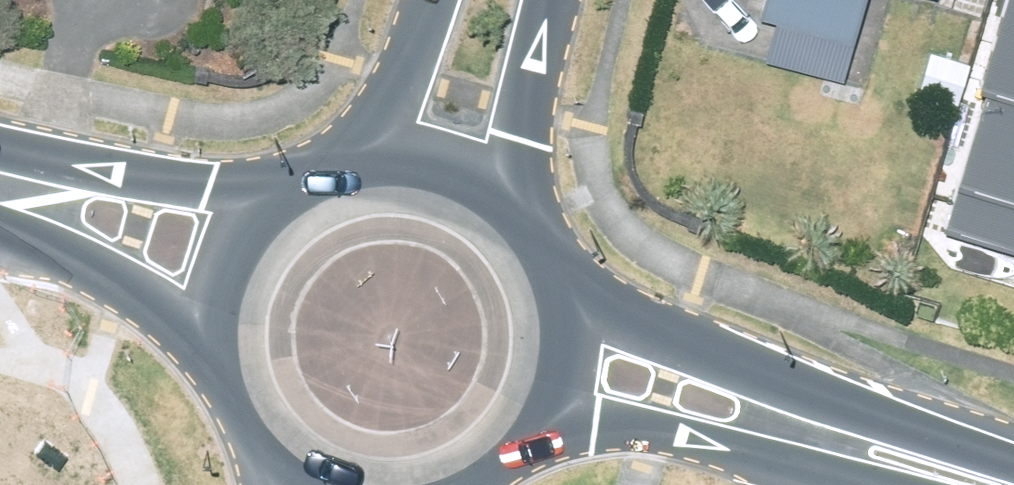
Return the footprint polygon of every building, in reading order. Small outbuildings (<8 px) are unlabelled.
[(750,7),(841,34),(851,0),(752,0),(750,7)] [(966,83),(973,84),(935,224),(1013,246),(1013,0),(989,0),(966,83)]
